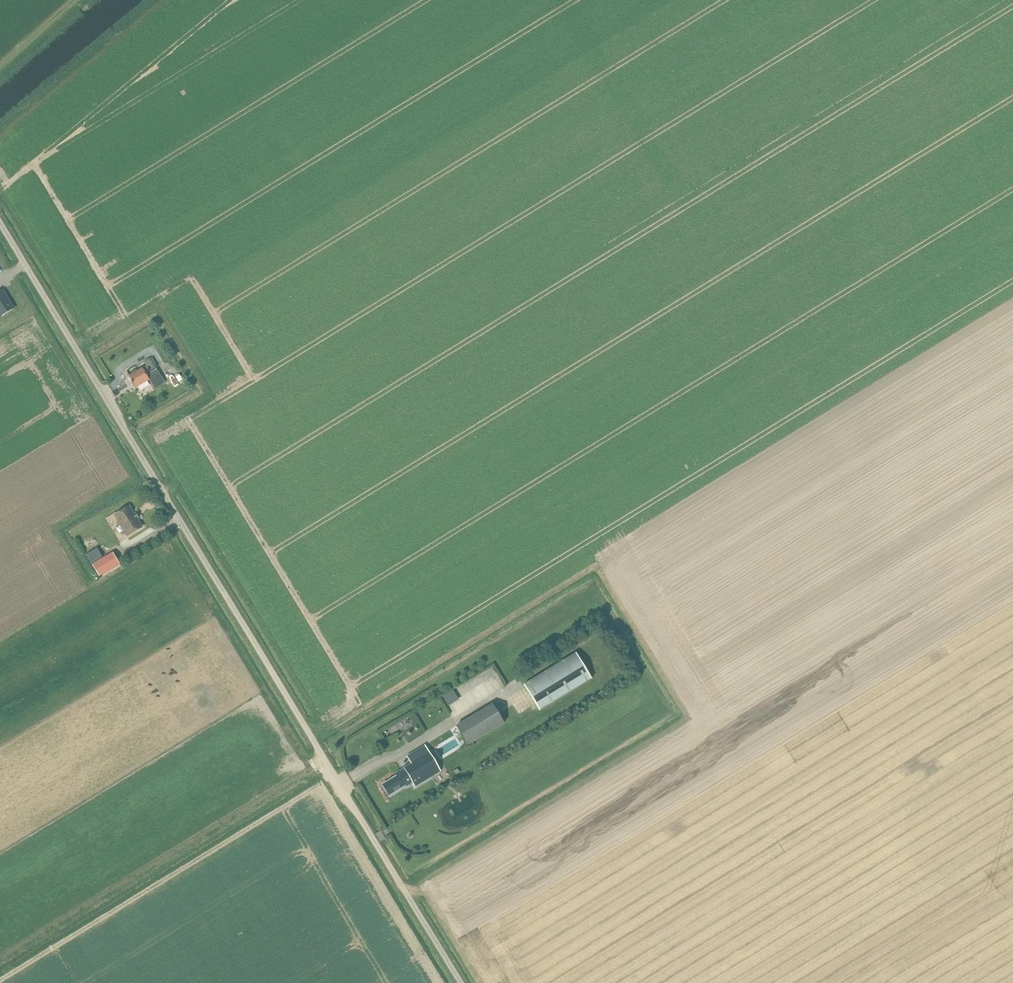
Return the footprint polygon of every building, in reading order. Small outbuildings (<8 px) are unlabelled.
[(14,308),(3,290),(0,292),(0,317),(14,308)] [(149,380),(148,378),(147,376),(151,373),(147,367),(143,369),(142,368),(129,377),(136,388),(149,380)] [(114,515),(127,537),(143,527),(137,519),(139,518),(136,513),(135,514),(130,506),(114,515)] [(97,549),(86,555),(92,565),(103,558),(97,549)] [(103,558),(92,565),(100,577),(120,564),(113,552),(103,558)] [(524,685),(525,687),(540,710),(591,679),(575,653),(524,685)] [(456,726),(461,734),(465,741),(468,745),(503,724),(492,704),(456,726)] [(389,796),(406,785),(407,787),(413,783),(415,787),(441,771),(429,753),(398,772),(399,774),(382,785),(389,796)]
